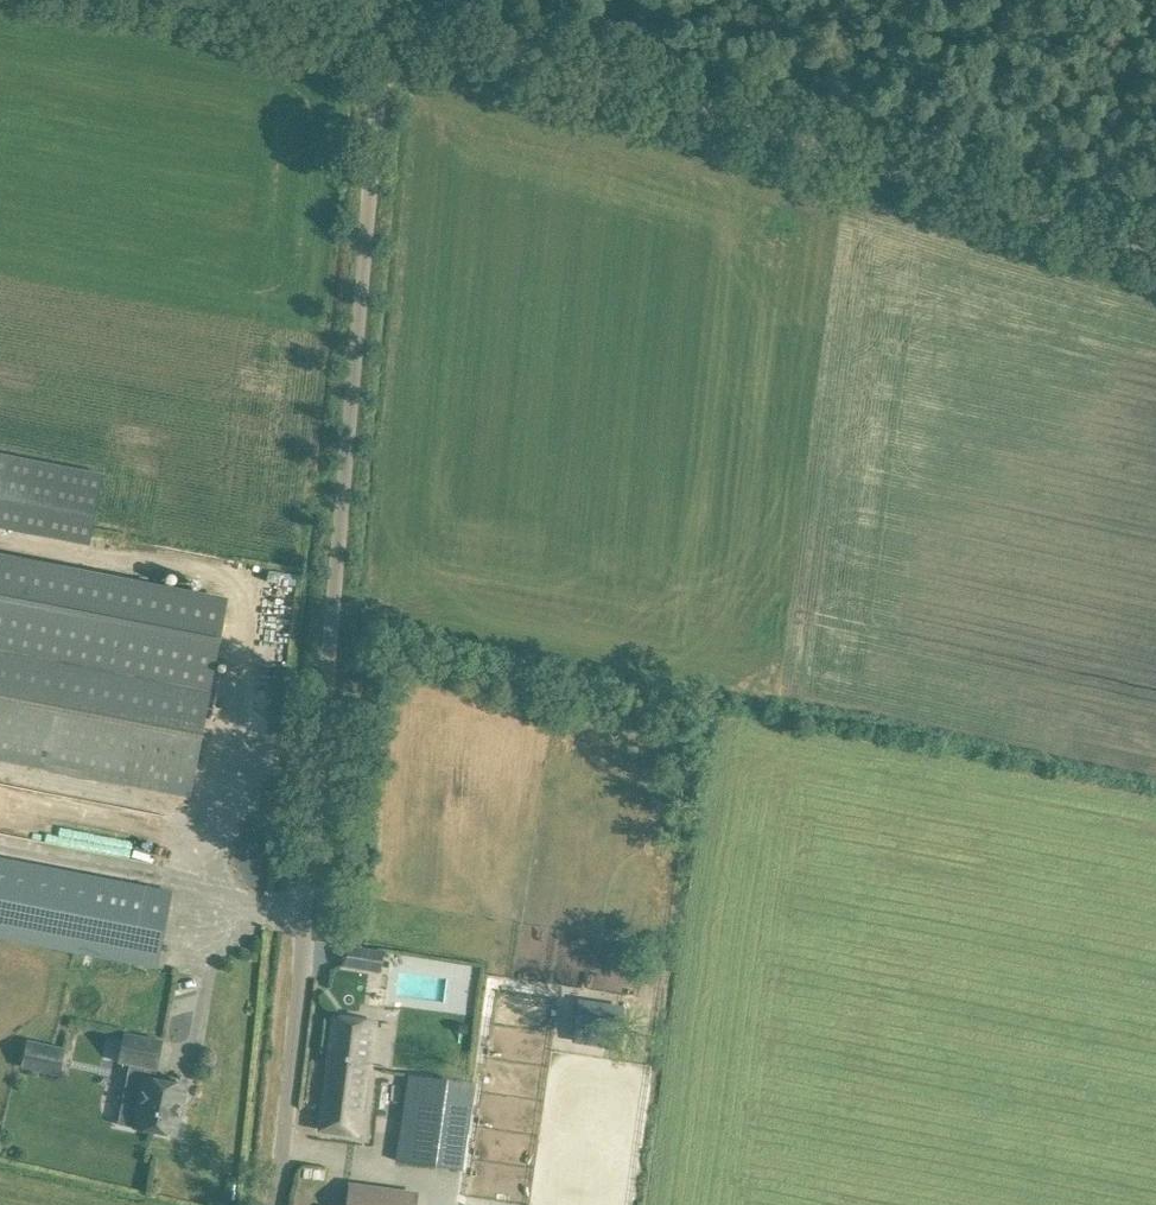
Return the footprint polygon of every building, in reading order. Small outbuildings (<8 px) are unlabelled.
[(90,545),(104,474),(0,454),(0,527),(90,545)] [(167,791),(190,795),(227,602),(0,558),(0,758),(167,791)] [(134,962),(158,967),(172,891),(0,858),(0,936),(134,962)] [(343,968),(367,972),(374,973),(377,948),(370,947),(347,944),(343,968)] [(588,1032),(619,1036),(623,1007),(592,1003),(588,1032)] [(320,1129),(357,1134),(367,1063),(370,1063),(376,1021),(335,1016),(320,1129)] [(162,1040),(139,1036),(126,1033),(120,1061),(130,1063),(126,1084),(118,1123),(134,1127),(154,1131),(177,1135),(187,1084),(153,1078),(155,1068),(157,1069),(162,1040)] [(23,1067),(61,1076),(67,1048),(29,1039),(23,1067)] [(422,1163),(465,1169),(475,1085),(434,1077),(410,1074),(398,1160),(422,1163)] [(418,1197),(349,1188),(348,1196),(346,1204),(417,1204),(418,1197)]
